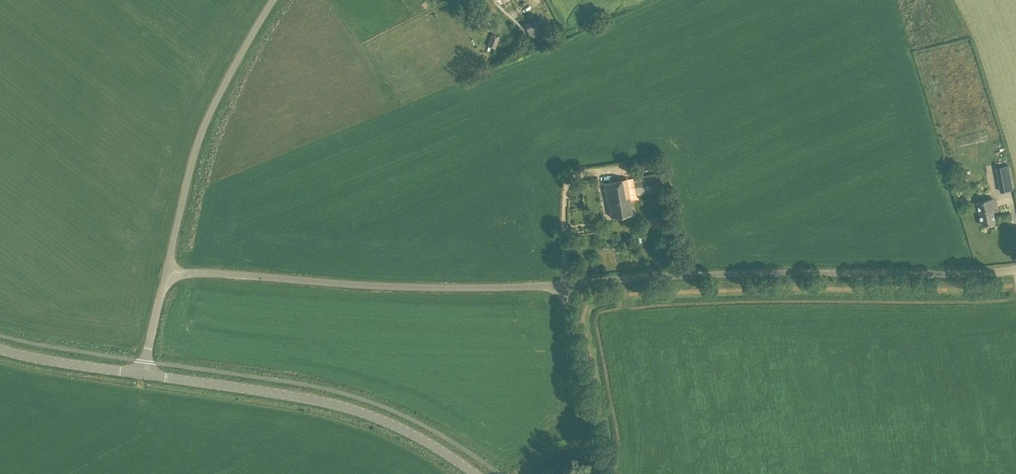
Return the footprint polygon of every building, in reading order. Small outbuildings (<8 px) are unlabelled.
[(527,31),(542,25),(539,17),(524,24),(527,31)] [(495,50),(499,37),(491,35),(487,48),(495,50)] [(1009,165),(996,167),(998,180),(1011,177),(1009,165)] [(636,195),(670,189),(667,171),(633,177),(636,195)] [(633,213),(630,197),(631,196),(627,178),(604,182),(607,201),(609,201),(611,217),(633,213)] [(983,225),(996,222),(993,208),(996,207),(994,198),(978,202),(983,225)] [(660,216),(649,217),(651,226),(661,224),(660,216)]
